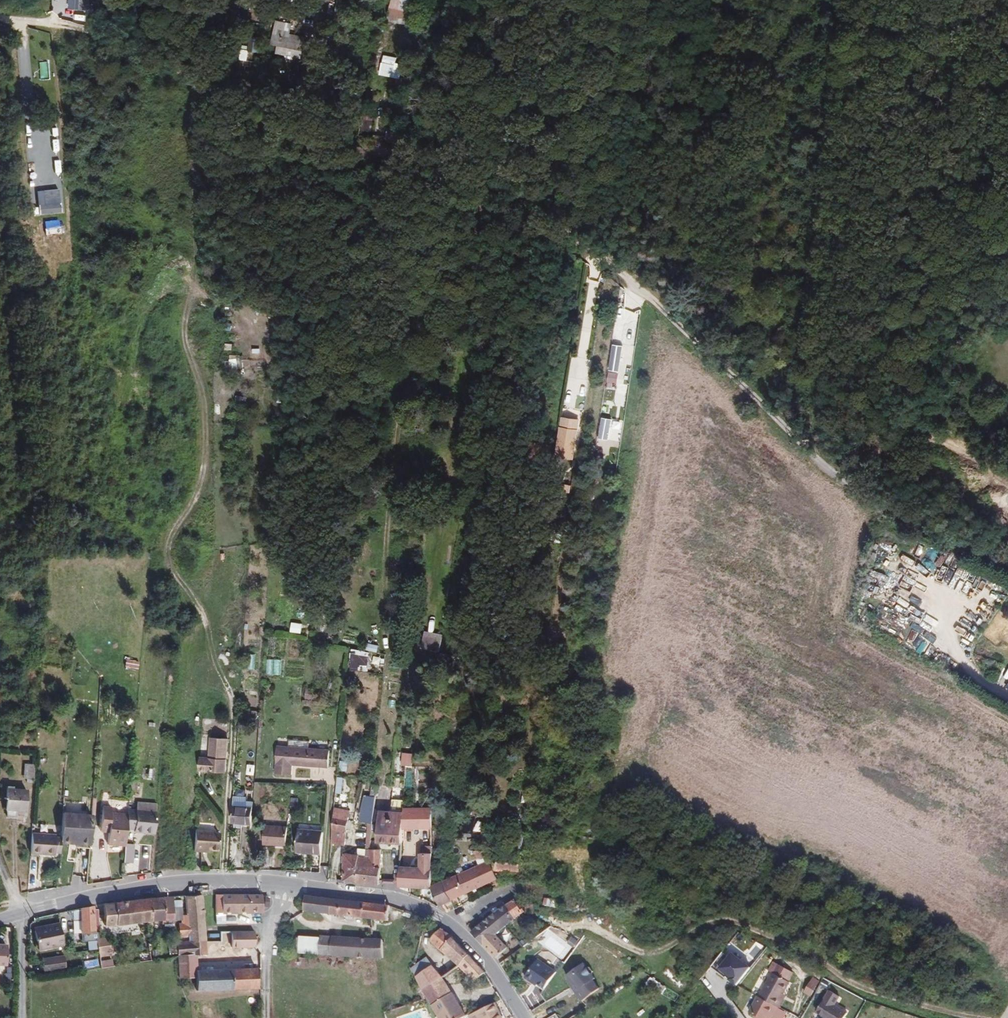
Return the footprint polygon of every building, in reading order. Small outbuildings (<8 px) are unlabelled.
[(68,11),(88,12),(89,0),(68,0),(68,11)] [(409,23),(411,0),(391,0),(390,22),(409,23)] [(294,50),(295,34),(262,31),(261,47),(294,50)] [(396,78),(398,58),(384,56),(381,76),(396,78)] [(730,101),(728,110),(743,112),(745,96),(738,95),(738,102),(730,101)] [(749,119),(741,117),(738,138),(746,140),(749,119)] [(621,369),(622,347),(612,347),(610,368),(621,369)] [(619,383),(619,369),(609,369),(610,383),(619,383)] [(576,465),(580,420),(561,418),(557,463),(576,465)] [(424,623),(421,646),(428,647),(428,644),(432,624),(424,623)] [(437,648),(441,626),(432,624),(428,644),(428,647),(437,648)] [(904,643),(923,653),(930,639),(911,629),(904,643)] [(350,671),(369,672),(370,652),(351,651),(350,671)] [(125,666),(138,668),(139,661),(126,660),(125,666)] [(289,662),(287,676),(302,677),(303,663),(289,662)] [(225,771),(228,739),(201,737),(200,758),(199,769),(209,770),(225,771)] [(275,773),(292,775),(293,764),(328,767),(330,750),(277,746),(275,773)] [(402,754),(401,767),(413,768),(413,754),(402,754)] [(348,761),(340,761),(339,770),(347,771),(348,761)] [(26,779),(33,779),(34,764),(27,764),(26,779)] [(405,778),(393,777),(392,787),(404,788),(405,778)] [(344,880),(345,881),(379,884),(380,881),(381,867),(370,867),(370,858),(370,857),(370,849),(372,823),(375,797),(377,785),(373,785),(372,785),(371,796),(365,795),(360,821),(369,823),(369,826),(367,849),(366,856),(358,855),(345,853),(344,880)] [(16,810),(25,811),(26,791),(12,790),(13,787),(7,786),(6,797),(4,797),(4,799),(6,799),(5,809),(7,809),(7,817),(15,817),(16,810)] [(234,796),(232,822),(252,824),(253,802),(247,801),(247,797),(234,796)] [(404,802),(391,801),(391,811),(403,812),(403,808),(404,802)] [(142,832),(154,834),(157,804),(137,803),(137,811),(128,810),(127,815),(126,829),(134,829),(142,830),(142,832)] [(108,832),(107,844),(125,845),(125,844),(126,829),(127,815),(111,813),(111,807),(102,807),(101,827),(109,827),(108,832)] [(349,817),(350,810),(335,807),(333,821),(333,825),(331,842),(338,843),(345,845),(347,832),(347,830),(348,819),(348,820),(349,817)] [(432,828),(431,808),(403,808),(403,812),(403,828),(432,828)] [(390,842),(391,811),(379,811),(377,841),(390,842)] [(403,828),(403,812),(391,811),(390,842),(396,842),(402,842),(403,828)] [(90,843),(92,816),(63,813),(61,838),(60,843),(72,844),(72,841),(90,843)] [(265,825),(264,844),(287,846),(288,826),(265,825)] [(510,846),(522,848),(525,829),(512,827),(510,846)] [(313,851),(312,852),(322,853),(324,831),(299,829),(297,850),(313,851)] [(214,831),(195,830),(194,851),(203,851),(203,849),(218,851),(219,833),(214,833),(214,831)] [(55,835),(31,834),(30,853),(54,855),(54,852),(59,853),(60,843),(61,838),(55,838),(55,835)] [(132,863),(134,845),(125,844),(125,845),(124,863),(132,863)] [(381,859),(381,849),(370,849),(370,857),(370,858),(381,859)] [(484,850),(473,850),(479,865),(488,861),(489,860),(484,850)] [(312,852),(311,866),(321,867),(322,853),(312,852)] [(409,886),(432,888),(432,885),(432,853),(420,853),(421,867),(400,866),(400,874),(400,882),(400,886),(409,886)] [(381,867),(381,859),(370,858),(370,867),(381,867)] [(496,887),(499,885),(497,879),(489,860),(488,861),(479,865),(454,876),(443,881),(452,899),(453,902),(454,904),(460,901),(458,896),(494,880),(496,887)] [(444,903),(452,899),(443,881),(432,885),(432,888),(441,905),(442,905),(444,903)] [(250,894),(218,893),(219,912),(252,913),(250,894)] [(250,894),(252,913),(262,914),(261,895),(250,894)] [(199,896),(181,897),(184,925),(185,938),(185,943),(203,943),(199,896)] [(149,900),(152,924),(162,923),(162,926),(174,925),(169,898),(149,900)] [(306,899),(306,907),(307,915),(362,923),(361,906),(306,899)] [(105,930),(152,924),(149,900),(101,907),(105,930)] [(516,919),(523,913),(524,911),(518,901),(516,902),(515,900),(505,906),(516,919)] [(525,913),(536,914),(536,904),(526,904),(525,913)] [(361,906),(362,923),(371,925),(390,927),(392,912),(361,906)] [(505,927),(506,926),(516,919),(505,906),(498,910),(497,911),(494,913),(486,921),(484,922),(497,934),(505,927)] [(91,909),(66,913),(67,917),(71,922),(79,921),(81,934),(100,931),(97,912),(91,912),(91,909)] [(477,927),(472,932),(496,958),(508,948),(497,934),(484,922),(483,923),(481,925),(477,927)] [(64,948),(59,927),(46,930),(45,929),(44,929),(43,931),(43,933),(35,936),(40,954),(64,948)] [(440,954),(454,968),(470,957),(460,946),(451,937),(442,933),(428,946),(440,954)] [(255,938),(230,937),(231,953),(255,954),(255,938)] [(293,939),(291,959),(300,960),(303,940),(293,939)] [(101,951),(102,956),(115,955),(113,940),(101,942),(101,951)] [(322,942),(303,940),(300,960),(319,961),(322,942)] [(322,942),(319,961),(367,966),(369,947),(322,942)] [(179,959),(180,979),(196,979),(197,991),(256,990),(256,972),(195,973),(193,958),(204,958),(203,943),(185,943),(178,944),(179,959)] [(0,947),(0,966),(11,965),(11,947),(0,947)] [(369,947),(367,966),(378,966),(380,948),(369,947)] [(752,966),(733,951),(720,967),(739,983),(752,966)] [(417,978),(435,965),(430,954),(412,968),(417,978)] [(470,985),(485,976),(470,957),(454,968),(470,985)] [(66,959),(41,964),(44,975),(67,970),(66,959)] [(533,983),(535,981),(539,984),(545,989),(557,972),(538,959),(526,977),(533,983)] [(573,987),(584,1001),(601,987),(596,980),(598,979),(585,962),(567,976),(575,985),(573,987)] [(789,981),(793,972),(774,962),(769,971),(773,973),(789,981)] [(423,991),(442,977),(435,965),(417,978),(423,991)] [(789,981),(773,973),(760,997),(758,996),(750,1012),(758,1017),(760,1017),(772,1017),(778,1007),(779,1008),(783,1000),(781,998),(783,993),(790,982),(789,981)] [(442,977),(423,991),(437,1017),(464,1017),(442,977)] [(651,977),(646,984),(655,990),(659,983),(651,977)] [(813,978),(805,992),(811,996),(819,982),(813,978)] [(550,1007),(558,1017),(569,1017),(572,1016),(561,999),(550,1007)] [(848,1013),(825,999),(817,1012),(825,1017),(827,1017),(845,1017),(848,1013)] [(495,1006),(477,1016),(478,1017),(501,1017),(495,1006)]
